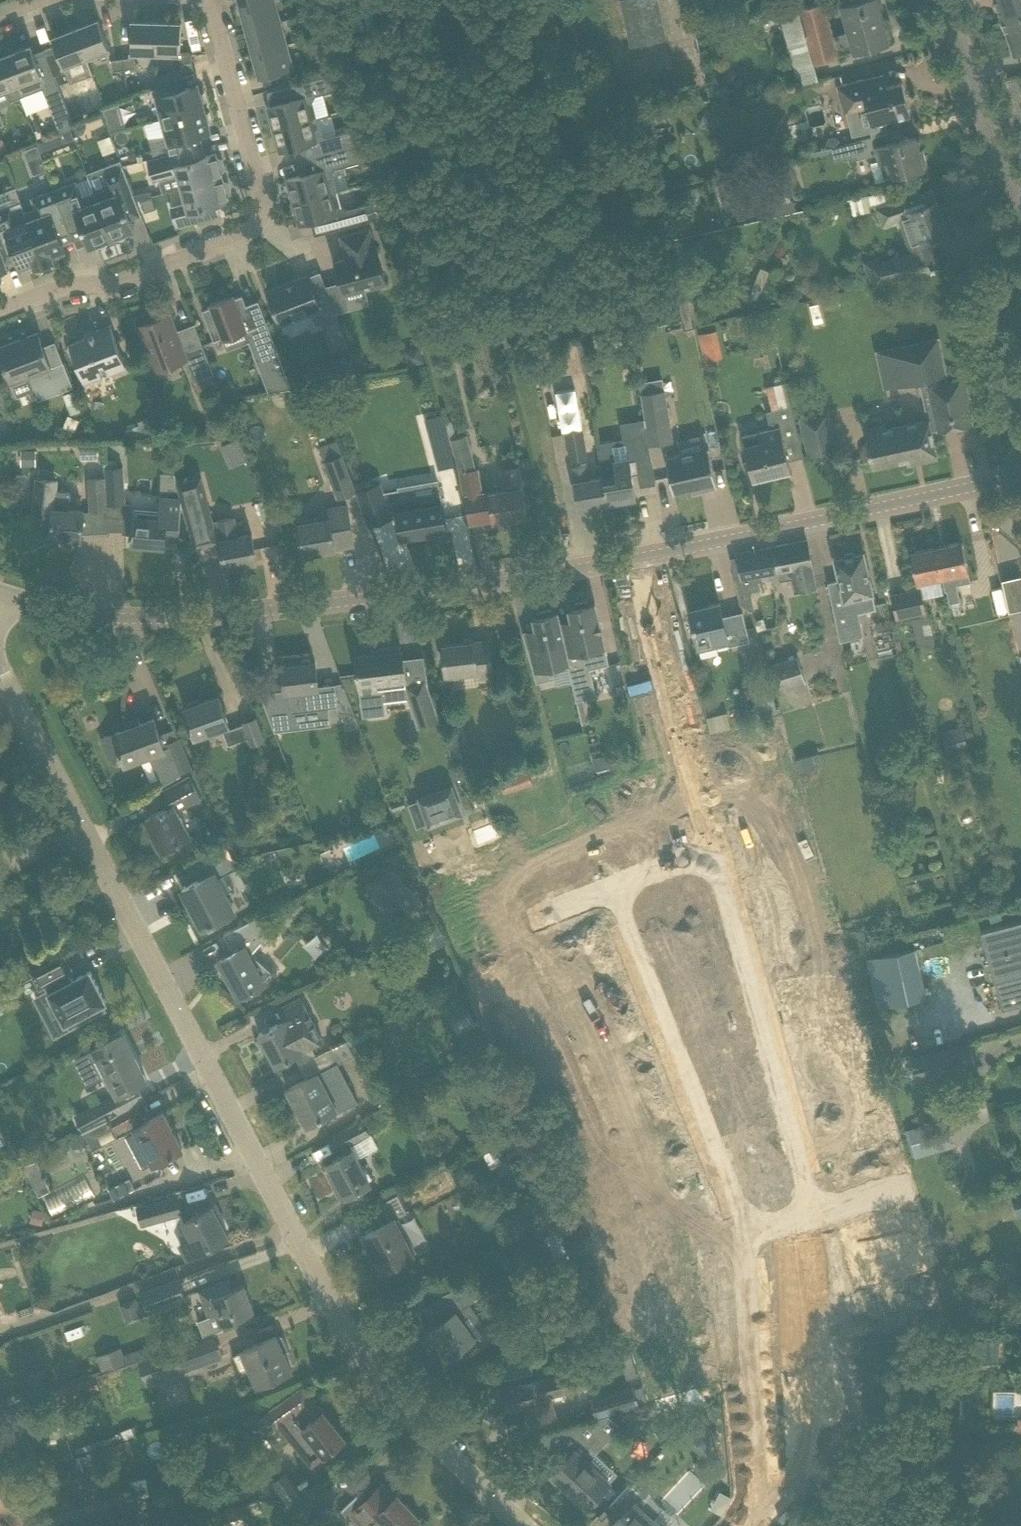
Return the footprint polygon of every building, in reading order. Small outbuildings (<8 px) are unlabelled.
[(241,5),(248,30),(281,21),(275,0),(260,0),(241,5)] [(629,45),(666,37),(658,0),(620,0),(629,45)] [(793,67),(889,41),(888,39),(892,37),(894,33),(890,20),(887,18),(883,19),(880,9),(882,9),(883,6),(882,0),(856,0),(839,5),(846,31),(832,35),(823,0),(821,0),(779,12),(793,67)] [(1003,21),(1020,15),(1020,0),(996,0),(1003,21)] [(1003,21),(1014,54),(1020,51),(1020,15),(1003,21)] [(98,19),(75,28),(86,57),(109,48),(98,19)] [(324,22),(328,35),(338,32),(335,19),(324,22)] [(131,51),(156,52),(157,21),(132,21),(131,51)] [(157,21),(156,52),(180,52),(181,22),(157,21)] [(281,21),(248,30),(254,54),(288,45),(281,21)] [(44,49),(45,53),(46,52),(58,84),(69,79),(64,65),(86,57),(75,28),(52,37),(55,45),(44,49)] [(5,55),(21,96),(42,88),(59,132),(70,128),(71,118),(58,84),(46,52),(45,53),(35,57),(31,45),(5,55)] [(288,45),(254,54),(260,77),(294,68),(288,45)] [(21,96),(5,55),(0,57),(0,91),(7,89),(11,99),(21,96)] [(133,56),(122,58),(124,69),(135,67),(133,56)] [(124,69),(122,58),(111,59),(113,71),(124,69)] [(181,63),(183,74),(194,71),(191,60),(181,63)] [(269,105),(274,128),(318,117),(314,101),(317,95),(344,89),(340,73),(285,87),(288,100),(269,105)] [(154,94),(161,118),(204,107),(203,103),(206,100),(204,92),(200,91),(198,84),(186,87),(183,76),(155,86),(156,93),(154,94)] [(887,133),(884,121),(910,114),(902,82),(879,88),(876,76),(837,86),(843,114),(851,112),(857,133),(872,130),(873,136),(887,133)] [(692,91),(692,92),(694,103),(711,99),(708,87),(692,91)] [(153,157),(154,158),(203,144),(200,133),(210,130),(208,122),(211,119),(209,112),(205,111),(204,107),(161,118),(165,134),(148,139),(153,157)] [(698,125),(706,129),(709,124),(712,125),(717,114),(706,109),(698,125)] [(300,147),(304,160),(359,146),(355,130),(328,137),(322,134),(318,117),(274,128),(280,152),(300,147)] [(83,119),(71,123),(75,135),(82,132),(85,125),(83,119)] [(37,142),(41,154),(64,145),(60,133),(37,142)] [(870,161),(875,179),(927,166),(923,149),(919,150),(916,137),(874,147),(877,160),(870,161)] [(830,147),(834,161),(852,157),(848,142),(830,147)] [(37,144),(23,149),(33,174),(46,169),(37,144)] [(224,168),(222,159),(217,158),(216,153),(206,155),(203,144),(154,158),(153,157),(147,158),(153,180),(159,178),(159,180),(177,176),(180,188),(222,176),(221,172),(224,168)] [(287,179),(293,202),(337,191),(333,174),(336,169),(363,162),(359,146),(304,160),(307,174),(287,179)] [(105,186),(94,191),(112,237),(115,236),(118,238),(121,239),(124,238),(126,235),(127,232),(134,229),(125,205),(136,201),(134,194),(122,164),(101,173),(105,186)] [(222,176),(180,188),(184,201),(172,204),(177,226),(220,214),(217,203),(229,200),(228,195),(231,192),(228,182),(224,181),(222,176)] [(75,179),(54,188),(74,239),(85,235),(89,246),(96,243),(99,245),(102,246),(105,245),(107,242),(108,239),(112,237),(94,191),(81,195),(75,179)] [(34,206),(23,210),(26,218),(27,218),(44,263),(66,255),(64,250),(65,249),(63,243),(74,239),(54,188),(30,197),(34,206)] [(910,252),(878,260),(878,257),(863,260),(867,277),(870,276),(873,285),(940,267),(930,240),(948,233),(931,188),(906,197),(903,188),(878,193),(882,204),(876,206),(882,225),(899,220),(910,252)] [(151,191),(134,194),(136,201),(152,196),(151,191)] [(337,191),(293,202),(299,225),(317,220),(320,234),(376,219),(378,219),(374,203),(346,210),(341,207),(337,191)] [(138,201),(143,216),(158,211),(154,196),(138,201)] [(6,262),(17,258),(20,266),(21,266),(23,271),(44,263),(27,218),(26,218),(23,210),(20,201),(0,208),(0,248),(6,262)] [(378,219),(376,219),(377,226),(390,223),(388,216),(378,219)] [(659,227),(662,239),(674,236),(671,224),(659,227)] [(349,257),(335,261),(344,294),(386,282),(377,249),(376,249),(375,248),(370,228),(341,236),(345,252),(347,252),(349,257)] [(9,271),(6,262),(0,248),(0,274),(9,271)] [(268,291),(281,325),(313,313),(316,322),(337,314),(326,286),(314,290),(308,275),(293,281),(294,283),(287,286),(286,284),(268,291)] [(210,307),(202,310),(213,339),(220,336),(222,340),(244,331),(268,391),(292,387),(259,300),(246,305),(242,295),(228,300),(227,297),(209,304),(210,307)] [(186,359),(193,380),(197,379),(201,389),(217,383),(202,344),(184,351),(170,314),(139,326),(156,371),(186,359)] [(97,334),(70,344),(84,382),(126,366),(110,325),(96,330),(97,334)] [(517,332),(520,344),(531,341),(529,329),(517,332)] [(700,333),(705,360),(721,357),(716,330),(700,333)] [(37,399),(73,386),(64,361),(50,366),(37,332),(0,346),(0,352),(12,383),(29,376),(37,399)] [(866,433),(873,467),(920,457),(921,461),(938,458),(932,431),(938,429),(938,431),(973,424),(969,407),(971,407),(964,376),(948,380),(946,372),(945,372),(938,338),(881,351),(888,384),(919,378),(928,419),(866,433)] [(578,343),(584,368),(597,365),(592,340),(578,343)] [(404,350),(408,366),(424,362),(420,345),(404,350)] [(351,361),(339,365),(344,378),(356,373),(351,361)] [(770,406),(787,402),(782,380),(764,384),(770,406)] [(665,389),(641,393),(647,425),(670,421),(665,389)] [(63,394),(71,414),(81,410),(73,390),(63,394)] [(0,401),(0,403),(4,414),(10,412),(5,399),(0,401)] [(783,442),(799,438),(791,404),(766,410),(769,427),(742,433),(753,479),(790,470),(783,442)] [(798,415),(807,457),(836,451),(827,409),(798,415)] [(566,430),(570,460),(586,458),(582,428),(566,430)] [(648,458),(644,431),(596,439),(601,474),(606,502),(636,497),(629,456),(634,455),(635,460),(648,458)] [(451,438),(465,495),(466,494),(471,523),(494,519),(494,520),(526,515),(523,495),(522,485),(519,466),(500,469),(502,488),(482,491),(478,467),(475,468),(466,434),(451,438)] [(674,492),(700,487),(701,490),(717,486),(708,448),(666,457),(674,492)] [(35,450),(22,450),(22,465),(35,465),(35,450)] [(353,483),(364,479),(360,468),(349,472),(343,454),(323,461),(336,498),(356,491),(353,483)] [(606,502),(601,474),(590,476),(588,463),(572,466),(579,506),(606,502)] [(104,465),(104,476),(105,476),(107,503),(128,502),(125,464),(104,465)] [(105,476),(104,476),(87,477),(89,510),(107,509),(107,503),(105,476)] [(52,514),(50,536),(82,538),(84,508),(69,507),(70,491),(57,490),(57,480),(37,478),(34,512),(52,514)] [(133,534),(132,543),(164,546),(165,532),(179,532),(181,497),(160,495),(159,512),(125,509),(123,531),(130,532),(130,534),(133,534)] [(427,502),(399,506),(404,536),(405,540),(419,537),(418,533),(447,529),(444,509),(442,499),(427,502)] [(326,506),(328,515),(297,520),(303,553),(335,547),(335,546),(354,544),(348,503),(326,506)] [(217,519),(222,547),(225,566),(256,561),(251,531),(237,534),(235,516),(217,519)] [(807,539),(773,545),(779,575),(771,576),(771,577),(772,578),(779,577),(780,580),(791,578),(794,592),(816,588),(807,539)] [(943,577),(946,590),(947,589),(950,605),(971,601),(968,584),(956,586),(953,575),(969,572),(962,541),(937,547),(943,577)] [(779,575),(773,545),(737,552),(742,576),(735,577),(741,603),(749,609),(755,608),(751,589),(758,588),(757,580),(762,579),(762,580),(772,578),(771,577),(771,576),(779,575)] [(917,583),(943,577),(937,547),(911,552),(917,583)] [(840,579),(828,581),(841,640),(863,634),(858,611),(875,607),(863,553),(856,554),(852,552),(844,554),(841,558),(835,559),(840,579)] [(891,592),(896,618),(925,612),(920,586),(891,592)] [(1009,600),(1011,611),(1020,609),(1020,597),(1009,600)] [(559,623),(569,662),(577,700),(597,695),(590,668),(609,663),(595,603),(589,604),(588,600),(574,603),(575,607),(569,609),(572,620),(560,623),(559,623)] [(731,620),(724,622),(720,603),(690,610),(699,647),(728,640),(729,644),(749,639),(742,611),(730,614),(731,620)] [(553,666),(569,662),(559,623),(560,623),(557,612),(552,613),(551,609),(538,612),(539,616),(534,617),(536,629),(523,632),(527,646),(537,681),(556,677),(553,666)] [(928,615),(912,619),(917,645),(934,642),(933,638),(929,615),(928,615)] [(474,671),(474,678),(493,676),(488,640),(442,645),(446,674),(474,671)] [(384,652),(356,656),(360,690),(359,690),(359,691),(361,691),(364,715),(384,712),(380,681),(406,678),(402,650),(401,650),(400,645),(380,648),(381,649),(383,649),(384,652)] [(922,652),(924,664),(935,662),(933,650),(922,652)] [(767,664),(776,691),(806,682),(797,655),(767,664)] [(301,662),(282,665),(284,685),(285,692),(286,692),(289,712),(337,706),(334,683),(318,685),(315,661),(311,661),(309,658),(302,659),(301,662)] [(439,719),(424,677),(403,685),(418,726),(439,719)] [(749,683),(758,716),(777,711),(768,678),(749,683)] [(185,707),(191,724),(189,725),(193,738),(222,727),(228,744),(248,737),(251,744),(264,740),(256,717),(243,722),(244,723),(230,728),(218,695),(185,707)] [(128,727),(104,736),(112,759),(123,755),(126,763),(152,754),(162,781),(179,775),(179,774),(189,770),(174,729),(159,734),(153,718),(140,723),(138,717),(126,721),(128,727)] [(943,729),(948,753),(967,748),(962,725),(943,729)] [(795,759),(799,772),(821,766),(817,753),(795,759)] [(605,754),(592,757),(595,770),(608,766),(605,754)] [(647,761),(640,764),(644,775),(652,772),(647,761)] [(270,764),(270,777),(282,777),(282,764),(270,764)] [(640,764),(632,766),(637,778),(644,775),(640,764)] [(497,775),(503,792),(531,782),(525,765),(497,775)] [(200,794),(191,774),(161,790),(169,806),(145,818),(148,822),(144,824),(158,852),(191,834),(177,806),(200,794)] [(614,774),(606,777),(611,788),(618,785),(614,774)] [(606,777),(599,780),(603,791),(611,788),(606,777)] [(471,786),(478,805),(493,799),(486,780),(471,786)] [(577,781),(566,785),(569,793),(580,788),(577,781)] [(461,814),(451,786),(419,798),(429,825),(461,814)] [(404,800),(391,804),(393,810),(406,806),(404,800)] [(204,877),(182,888),(203,927),(210,923),(210,924),(215,922),(215,920),(234,911),(227,896),(244,889),(243,887),(247,885),(225,842),(212,849),(194,859),(204,877)] [(389,910),(401,921),(422,897),(389,868),(373,885),(395,904),(389,910)] [(822,878),(815,880),(818,892),(826,889),(822,878)] [(794,886),(756,897),(764,924),(802,914),(794,886)] [(802,914),(764,924),(771,951),(809,941),(802,914)] [(247,997),(247,998),(260,984),(265,981),(264,980),(271,971),(250,952),(260,940),(264,944),(276,930),(263,918),(261,920),(258,915),(224,933),(233,951),(219,958),(239,995),(243,993),(247,997)] [(1002,1009),(1020,1004),(1020,919),(981,929),(1002,1009)] [(834,921),(827,923),(830,935),(838,933),(834,921)] [(838,933),(830,935),(833,946),(841,944),(838,933)] [(809,941),(771,951),(779,978),(814,969),(814,970),(817,969),(809,941)] [(73,978),(69,972),(74,970),(64,952),(32,970),(41,988),(46,985),(70,1027),(107,1007),(104,1000),(107,998),(90,968),(73,978)] [(880,959),(889,1003),(925,996),(916,952),(880,959)] [(814,969),(779,978),(784,996),(819,986),(814,970),(814,969)] [(848,970),(837,973),(839,981),(850,977),(848,970)] [(850,977),(839,981),(841,988),(853,985),(850,977)] [(819,986),(784,996),(789,1013),(823,1004),(819,986)] [(285,1019),(259,1033),(275,1064),(323,1039),(301,996),(280,1008),(285,1019)] [(823,1004),(789,1013),(794,1031),(828,1021),(823,1004)] [(858,1004),(846,1008),(849,1015),(860,1012),(858,1004)] [(860,1012),(849,1015),(851,1023),(862,1020),(860,1012)] [(828,1021),(794,1031),(799,1048),(833,1038),(828,1021)] [(110,1118),(136,1104),(144,1100),(136,1084),(146,1079),(123,1033),(73,1059),(86,1083),(105,1074),(114,1092),(74,1113),(83,1131),(110,1117),(110,1118)] [(833,1038),(799,1048),(803,1065),(838,1056),(833,1038)] [(868,1039),(856,1042),(858,1050),(870,1047),(868,1039)] [(870,1047),(858,1050),(860,1058),(872,1054),(870,1047)] [(288,1088),(307,1124),(336,1108),(339,1114),(357,1105),(335,1064),(337,1064),(328,1048),(299,1064),(306,1078),(288,1088)] [(838,1056),(803,1065),(809,1084),(843,1074),(838,1056)] [(828,1107),(816,1110),(821,1129),(864,1117),(857,1093),(869,1090),(865,1074),(822,1086),(828,1107)] [(505,1078),(494,1083),(501,1097),(511,1093),(505,1078)] [(136,1104),(110,1118),(118,1135),(132,1127),(151,1164),(175,1152),(174,1151),(182,1147),(164,1112),(144,1122),(142,1117),(142,1116),(136,1104)] [(864,1117),(821,1129),(827,1149),(838,1145),(844,1166),(887,1154),(883,1138),(871,1141),(864,1117)] [(916,1151),(949,1146),(945,1118),(911,1123),(916,1151)] [(371,1181),(351,1143),(370,1133),(363,1120),(330,1137),(337,1150),(341,1148),(343,1153),(327,1162),(334,1175),(330,1177),(340,1198),(371,1181)] [(65,1142),(56,1147),(59,1153),(68,1148),(65,1142)] [(495,1148),(485,1152),(492,1166),(502,1162),(495,1148)] [(36,1159),(24,1165),(31,1179),(43,1174),(36,1159)] [(0,1178),(0,1182),(3,1188),(10,1184),(5,1176),(0,1178)] [(1016,1216),(1020,1215),(1020,1189),(1011,1191),(1016,1216)] [(135,1204),(141,1225),(181,1214),(175,1193),(135,1204)] [(364,1233),(382,1269),(415,1252),(396,1215),(397,1215),(399,1215),(407,1210),(397,1194),(371,1208),(380,1225),(364,1233)] [(178,1243),(185,1258),(228,1235),(212,1205),(183,1221),(190,1237),(178,1243)] [(30,1222),(42,1224),(45,1211),(33,1208),(30,1222)] [(902,1214),(880,1220),(891,1257),(913,1251),(917,1266),(931,1262),(924,1239),(910,1243),(902,1214)] [(867,1255),(853,1259),(859,1283),(873,1279),(869,1264),(891,1257),(880,1220),(859,1226),(867,1255)] [(565,1229),(547,1235),(555,1260),(573,1254),(565,1229)] [(845,1256),(837,1258),(840,1269),(848,1267),(845,1256)] [(848,1267),(840,1269),(843,1281),(851,1279),(848,1267)] [(562,1274),(565,1292),(587,1287),(584,1270),(562,1274)] [(184,1296),(176,1275),(139,1290),(147,1310),(184,1296)] [(207,1315),(198,1319),(203,1335),(223,1327),(221,1322),(254,1310),(244,1283),(233,1287),(230,1278),(198,1290),(207,1315)] [(452,1313),(427,1331),(445,1357),(465,1343),(472,1354),(493,1339),(482,1323),(472,1330),(459,1311),(481,1295),(471,1282),(439,1295),(452,1313)] [(855,1291),(847,1293),(850,1305),(858,1303),(855,1291)] [(119,1302),(126,1322),(143,1316),(136,1296),(119,1302)] [(858,1303),(850,1305),(854,1316),(861,1314),(858,1303)] [(863,1321),(851,1322),(852,1330),(864,1329),(863,1321)] [(822,1323),(784,1325),(785,1343),(823,1341),(822,1323)] [(139,1359),(147,1383),(222,1356),(214,1333),(139,1359)] [(277,1337),(276,1335),(233,1354),(241,1371),(248,1367),(255,1384),(291,1368),(283,1351),(288,1349),(288,1350),(289,1350),(282,1333),(281,1334),(281,1335),(277,1337)] [(823,1341),(785,1343),(786,1366),(798,1365),(799,1378),(825,1376),(823,1341)] [(97,1354),(102,1370),(125,1362),(159,1351),(156,1342),(123,1353),(121,1346),(97,1354)] [(974,1344),(974,1365),(997,1365),(996,1344),(974,1344)] [(528,1352),(510,1356),(515,1376),(533,1372),(528,1352)] [(510,1383),(511,1386),(504,1388),(508,1405),(523,1401),(529,1422),(556,1414),(551,1395),(590,1385),(585,1364),(510,1383)] [(800,1399),(788,1400),(789,1420),(834,1417),(832,1392),(845,1392),(844,1375),(825,1376),(799,1378),(800,1399)] [(56,1389),(60,1401),(98,1387),(94,1376),(81,1380),(56,1389)] [(590,1397),(595,1415),(639,1403),(633,1384),(590,1397)] [(997,1390),(996,1409),(1020,1411),(1020,1391),(997,1390)] [(14,1394),(7,1397),(9,1402),(16,1400),(14,1394)] [(291,1396),(270,1412),(312,1464),(323,1455),(330,1450),(345,1437),(324,1410),(323,1411),(312,1397),(300,1407),(291,1396)] [(562,1462),(552,1472),(588,1505),(612,1479),(589,1458),(619,1425),(608,1414),(537,1435),(562,1462)] [(682,1435),(705,1452),(715,1437),(693,1421),(682,1435)] [(130,1439),(117,1443),(119,1453),(132,1450),(130,1439)] [(611,1525),(662,1525),(653,1518),(663,1507),(645,1491),(648,1488),(654,1493),(663,1483),(645,1467),(610,1505),(621,1516),(611,1525)] [(272,1480),(288,1506),(303,1496),(286,1471),(272,1480)] [(692,1471),(666,1495),(679,1510),(705,1486),(692,1471)] [(358,1525),(365,1525),(368,1523),(370,1525),(411,1525),(420,1517),(397,1493),(394,1495),(382,1482),(372,1491),(366,1485),(340,1509),(358,1525)] [(204,1514),(207,1525),(236,1525),(251,1522),(245,1502),(204,1514)] [(303,1503),(292,1507),(295,1515),(306,1511),(303,1503)] [(116,1508),(59,1525),(60,1525),(121,1525),(116,1508)]
